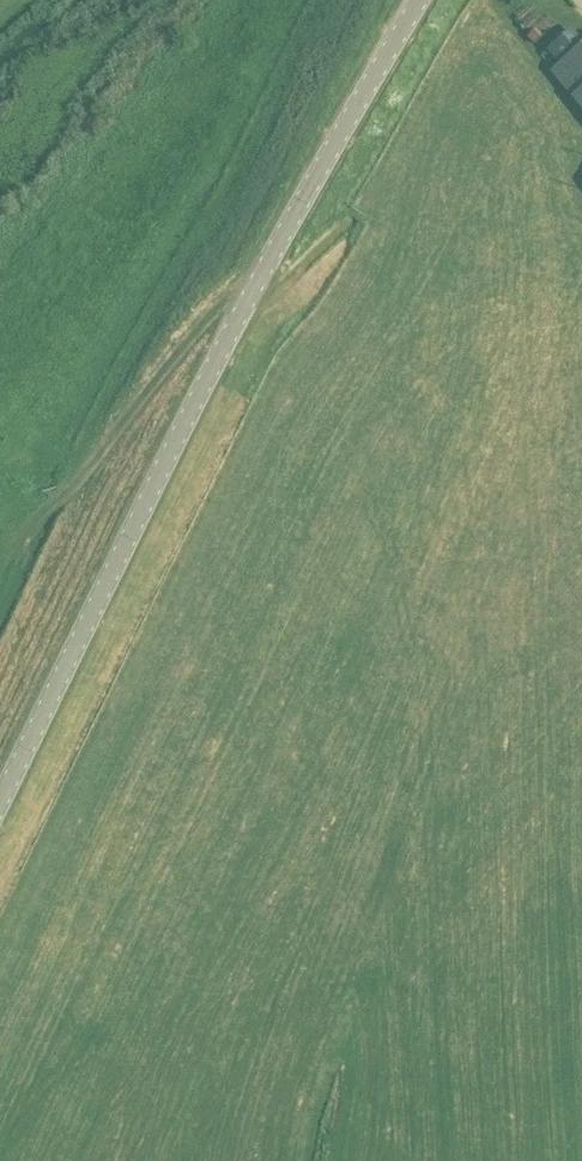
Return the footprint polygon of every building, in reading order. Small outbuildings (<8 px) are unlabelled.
[(581,38),(581,18),(579,16),(559,38),(572,49),(581,38)] [(553,69),(552,70),(581,108),(581,45),(553,69)]
